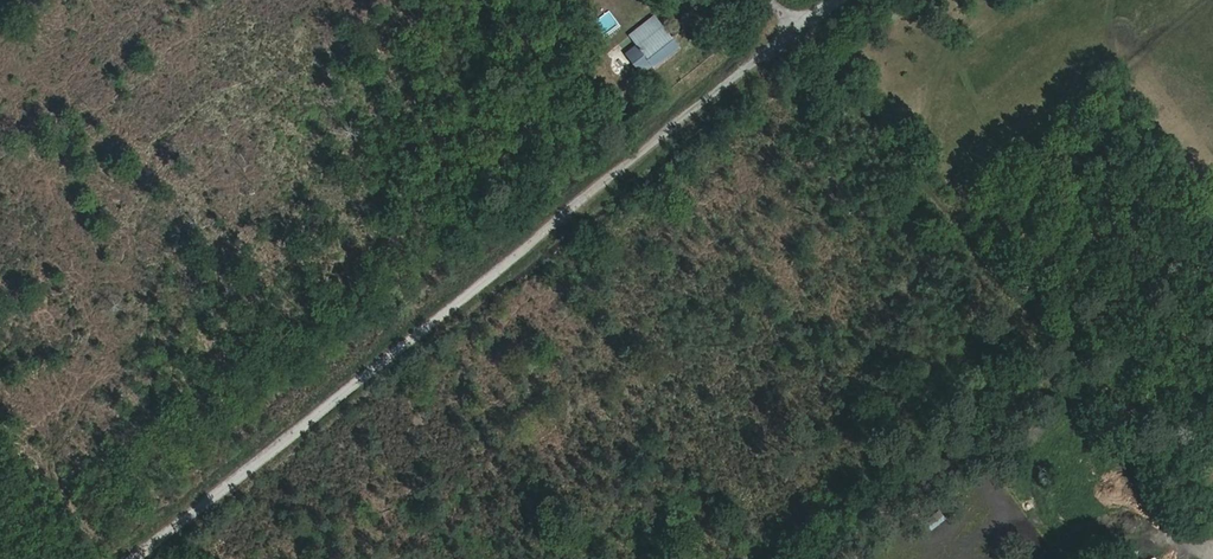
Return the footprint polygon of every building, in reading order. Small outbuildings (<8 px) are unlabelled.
[(691,59),(673,36),(639,64),(658,85),(691,59)] [(941,511),(924,520),(930,530),(946,522),(941,511)]
